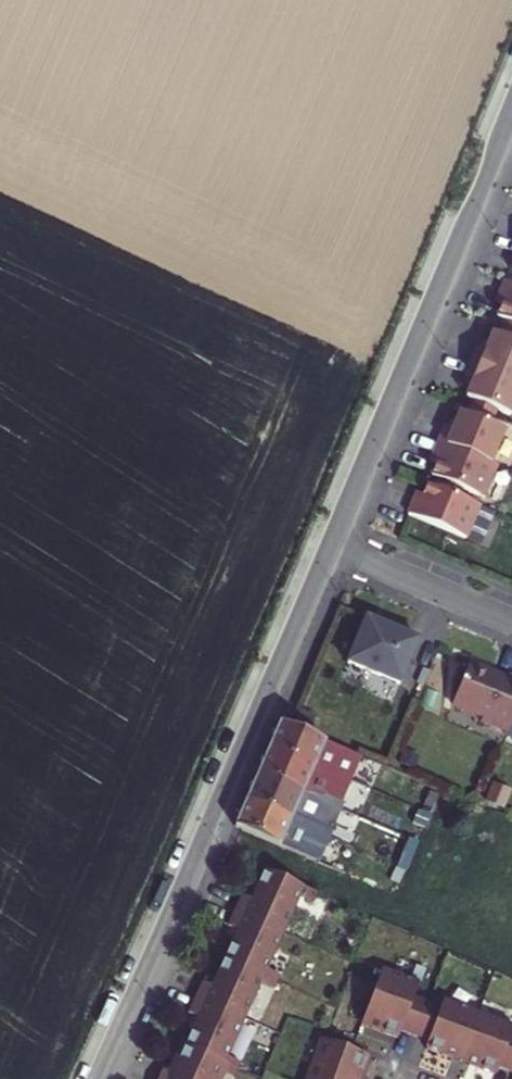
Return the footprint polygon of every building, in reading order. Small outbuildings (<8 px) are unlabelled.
[(506,280),(500,295),(506,298),(499,315),(511,321),(511,282),(506,280)] [(473,360),(511,376),(511,338),(494,331),(487,348),(479,345),(473,360)] [(473,360),(467,375),(475,378),(468,395),(511,413),(511,410),(511,376),(473,360)] [(447,423),(441,438),(493,460),(506,428),(461,410),(455,426),(447,423)] [(486,495),(499,462),(493,460),(441,438),(435,453),(441,456),(433,473),(486,495)] [(417,495),(411,511),(469,535),(483,502),(430,480),(423,498),(417,495)] [(366,610),(347,655),(401,677),(419,632),(366,610)] [(511,730),(511,677),(484,665),(467,705),(497,718),(495,723),(511,730)] [(279,716),(267,741),(359,781),(371,754),(279,716)] [(267,741),(256,766),(348,807),(359,781),(267,741)] [(256,766),(243,796),(334,837),(348,807),(256,766)] [(243,796),(233,822),(322,863),(334,837),(243,796)] [(262,866),(249,896),(239,892),(225,925),(235,929),(207,989),(197,985),(182,1018),(191,1022),(165,1078),(214,1078),(216,1076),(224,1078),(225,1078),(230,1067),(221,1063),(257,983),(266,987),(271,974),(263,971),(298,892),(311,899),(315,890),(262,866)] [(368,1019),(377,1023),(374,1032),(401,1043),(404,1035),(432,1045),(429,1053),(456,1063),(460,1053),(477,1059),(473,1069),(500,1078),(501,1078),(504,1071),(511,1074),(511,1025),(449,1002),(446,1009),(419,998),(425,984),(388,970),(368,1019)] [(368,1019),(364,1028),(374,1032),(377,1023),(368,1019)] [(369,1061),(328,1045),(314,1078),(361,1078),(369,1061)] [(460,1053),(456,1063),(473,1069),(477,1059),(460,1053)]
